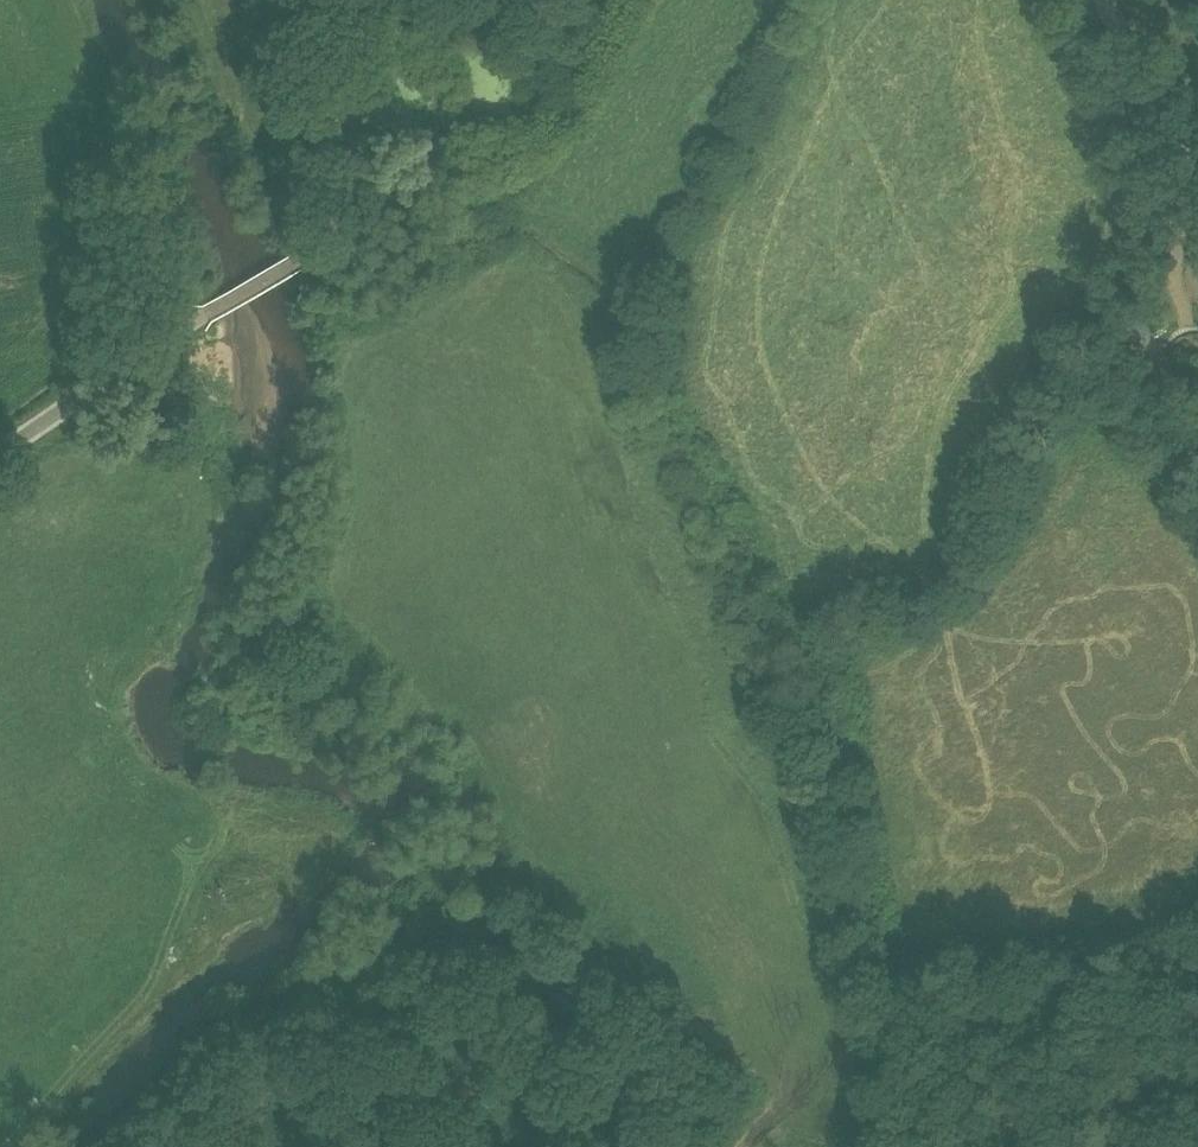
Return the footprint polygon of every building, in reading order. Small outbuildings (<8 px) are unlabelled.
[(1144,308),(1135,312),(1146,337),(1155,333),(1144,308)]
